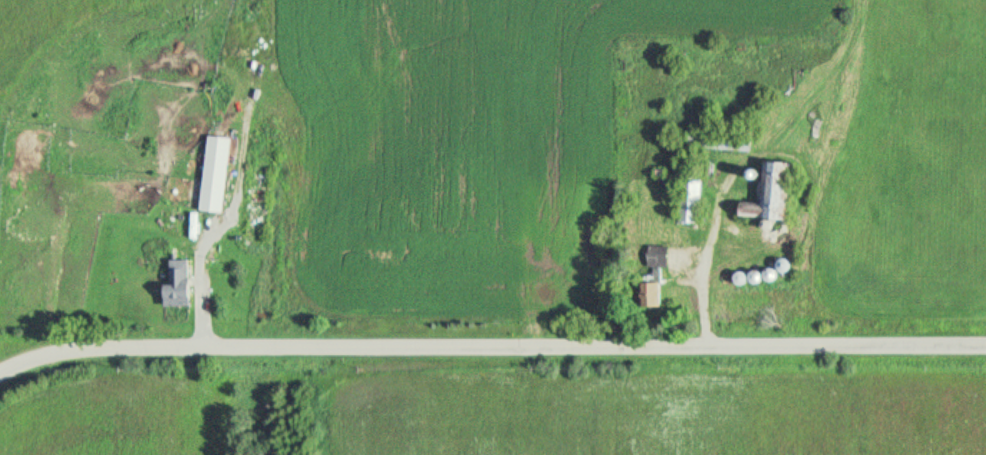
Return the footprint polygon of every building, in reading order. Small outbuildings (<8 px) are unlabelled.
[(216,136),(209,207),(232,209),(239,138),(216,136)] [(744,197),(743,211),(784,214),(785,186),(805,188),(805,176),(790,175),(790,166),(801,167),(802,156),(768,154),(765,198),(744,197)] [(686,166),(685,219),(707,219),(708,167),(686,166)] [(654,243),(654,263),(673,264),(674,244),(654,243)] [(660,280),(661,246),(645,246),(645,280),(660,280)] [(195,260),(197,303),(173,304),(172,284),(179,284),(178,260),(195,260)] [(665,277),(645,278),(646,301),(666,301),(665,277)] [(633,283),(634,307),(658,306),(657,282),(633,283)]
